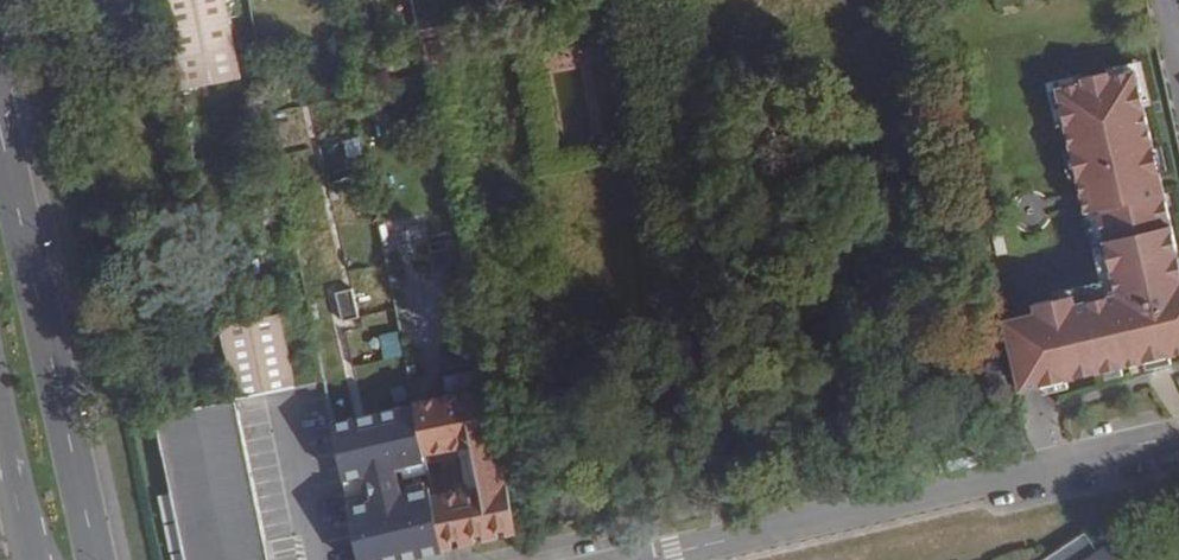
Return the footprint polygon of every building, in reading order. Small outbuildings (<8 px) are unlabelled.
[(184,91),(239,78),(224,0),(166,0),(184,91)] [(620,0),(578,0),(580,8),(620,0)] [(1178,356),(1178,288),(1178,283),(1134,75),(1107,80),(1106,76),(1081,82),(1081,86),(1049,94),(1083,245),(1095,241),(1109,293),(1068,305),(1066,295),(1027,304),(1029,318),(997,325),(1012,391),(1178,356)] [(224,318),(239,394),(297,382),(282,306),(224,318)] [(519,535),(490,387),(336,417),(348,471),(371,467),(404,460),(459,450),(473,447),(481,488),(467,490),(413,501),(380,507),(356,512),(367,559),(394,559),(519,535)] [(273,557),(254,467),(239,394),(161,409),(192,559),(255,559),(273,557)] [(467,490),(481,488),(473,447),(459,450),(467,490)] [(404,460),(371,467),(380,507),(413,501),(404,460)] [(1108,545),(1100,551),(1095,543),(1088,533),(1062,551),(1048,559),(1118,559),(1108,545)]
